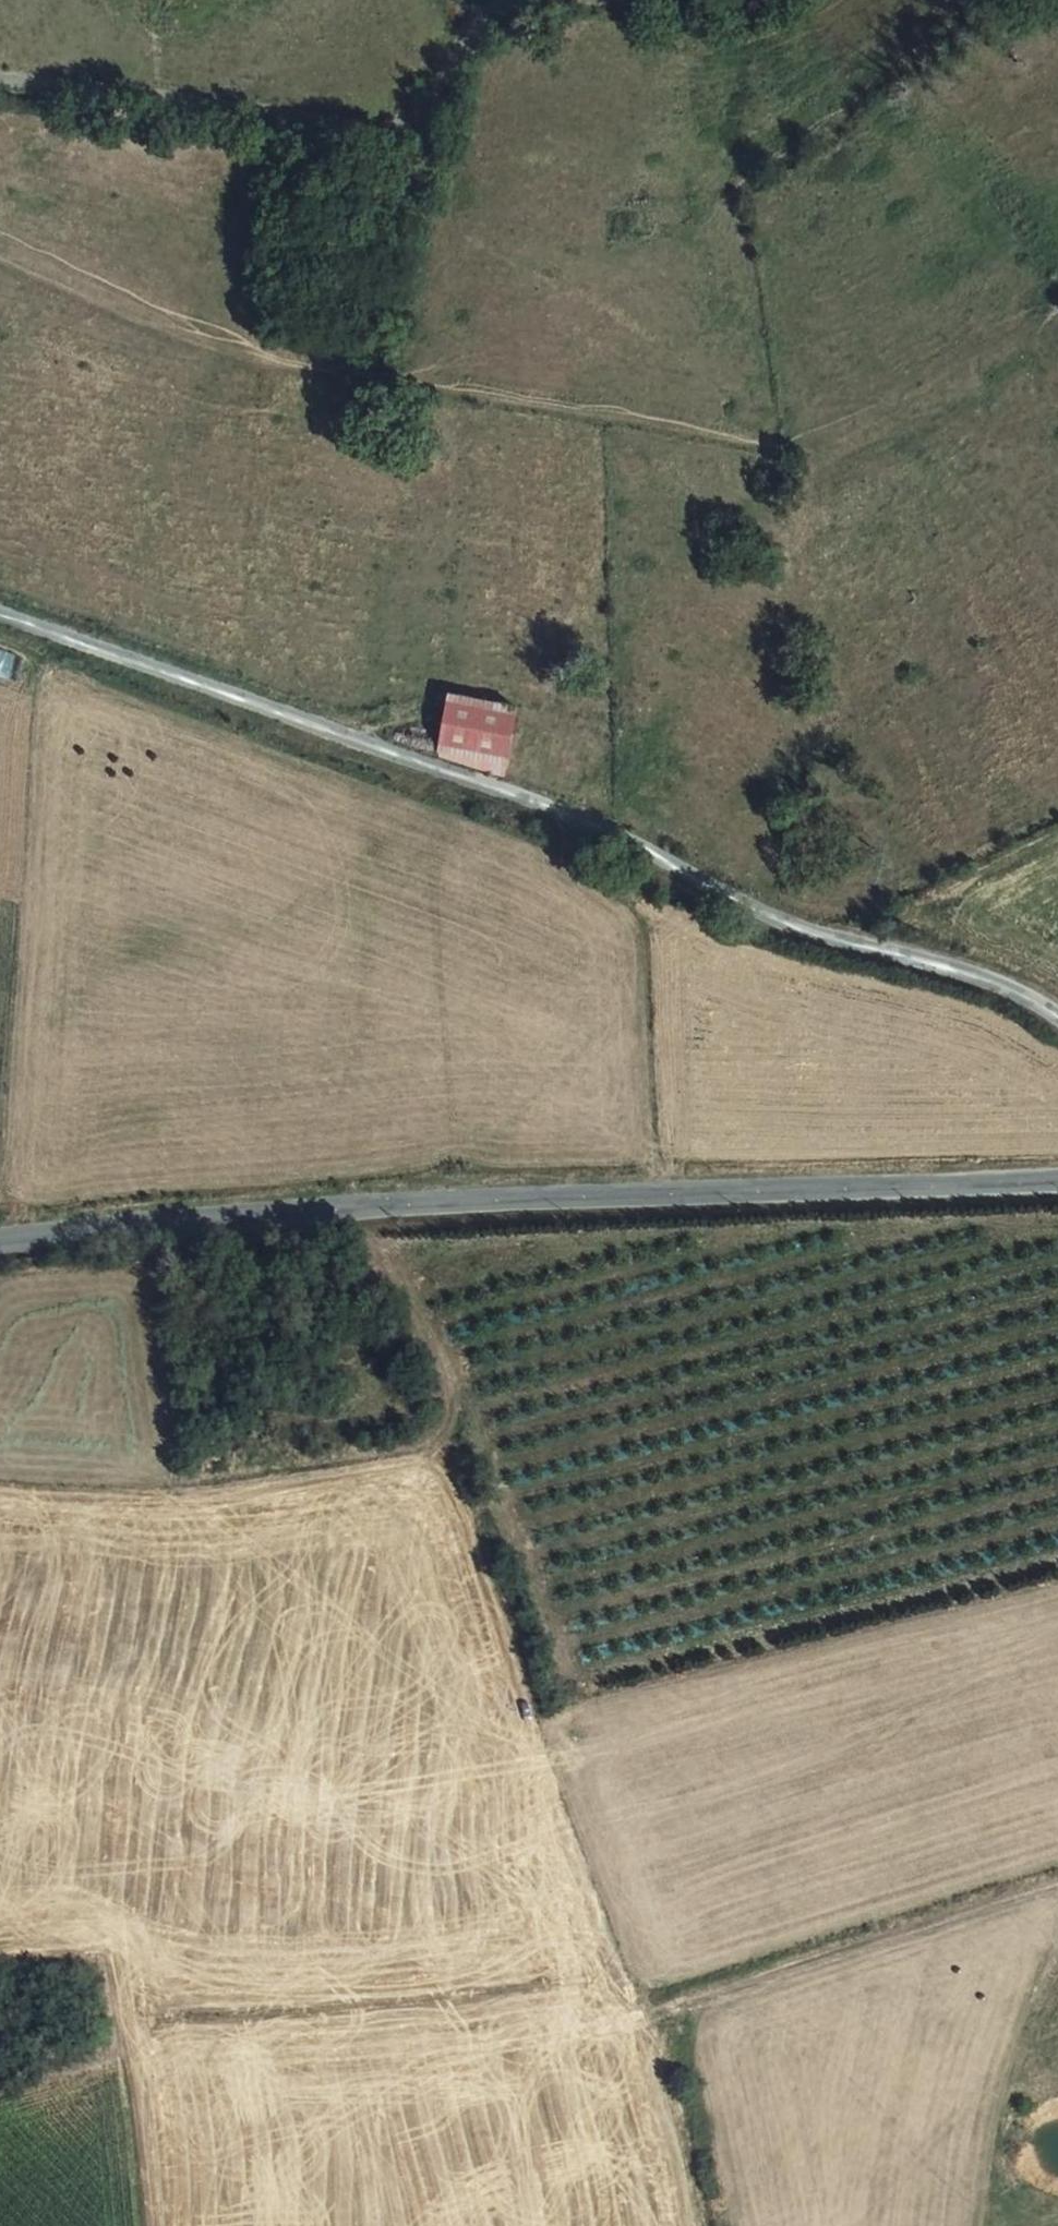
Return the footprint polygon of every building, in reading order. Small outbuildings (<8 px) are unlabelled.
[(473,678),(472,690),(486,693),(488,681),(473,678)] [(521,702),(486,693),(478,755),(512,763),(521,702)]
